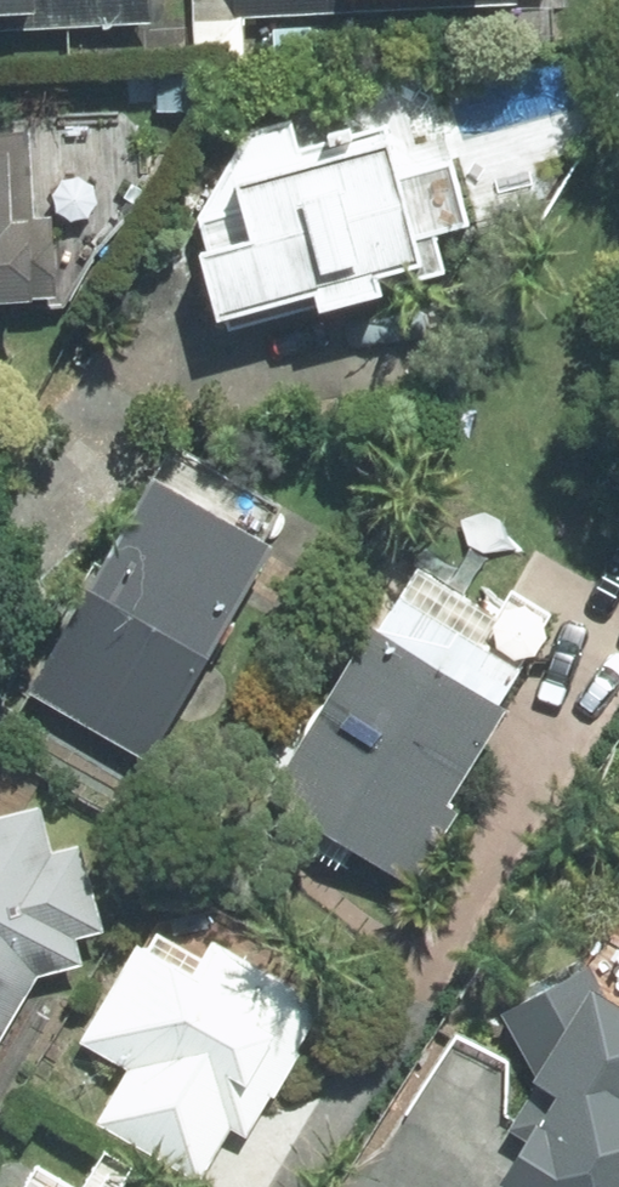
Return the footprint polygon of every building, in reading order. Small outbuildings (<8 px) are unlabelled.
[(146,24),(145,0),(0,0),(0,31),(146,24)] [(484,0),(203,0),(204,14),(484,0)] [(184,214),(227,341),(495,251),(432,62),(255,121),(276,183),(184,214)] [(38,311),(32,126),(0,128),(0,312),(38,311)] [(16,681),(153,754),(289,504),(152,430),(16,681)] [(277,799),(410,870),(553,603),(420,532),(277,799)] [(105,828),(0,770),(0,1015),(105,828)] [(94,1098),(211,1169),(324,985),(182,897),(98,1034),(124,1050),(94,1098)] [(539,1065),(470,1186),(618,1186),(618,985),(606,978),(590,948),(501,997),(539,1065)] [(32,1163),(17,1186),(74,1186),(32,1163)]
